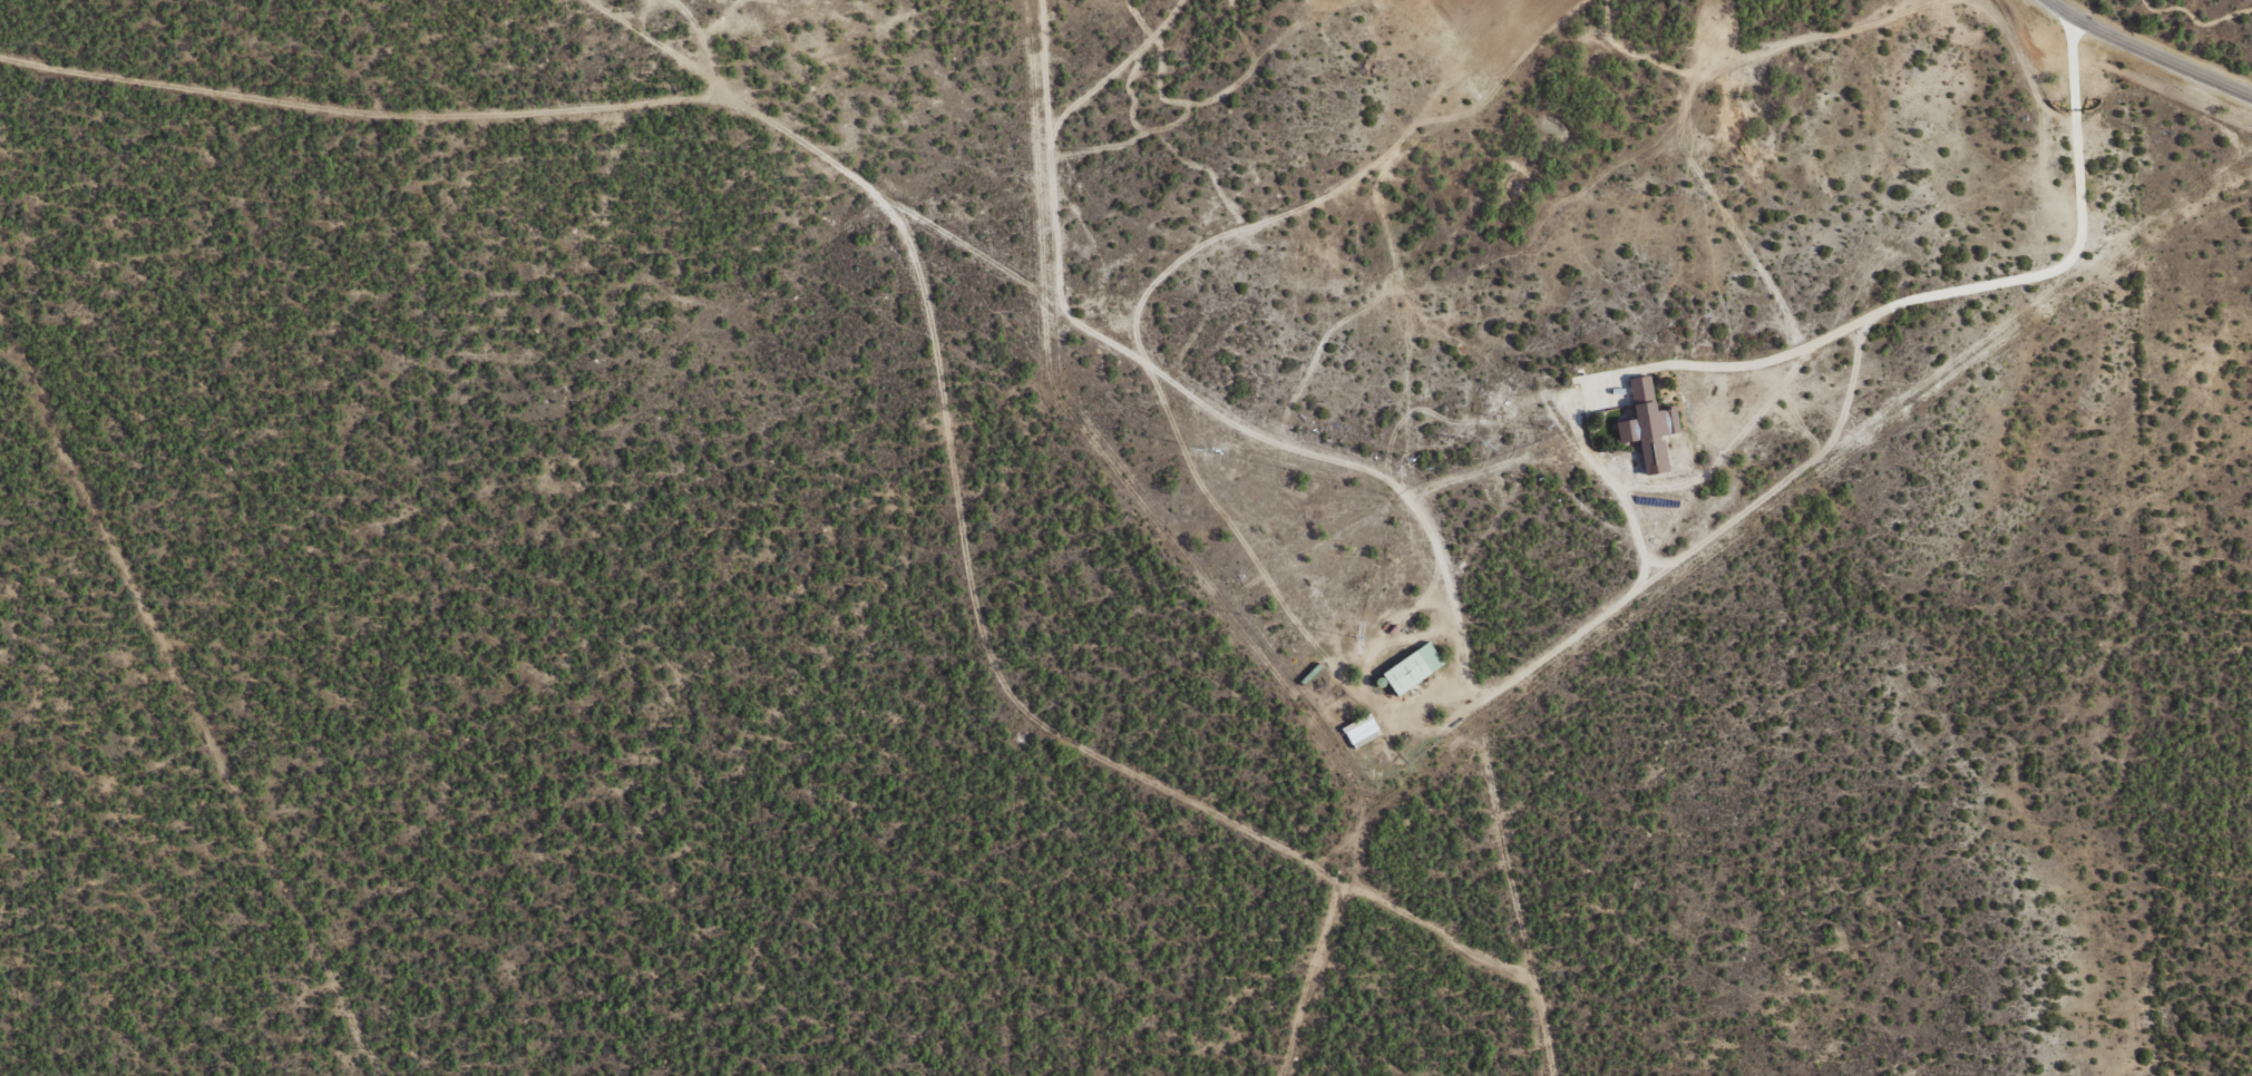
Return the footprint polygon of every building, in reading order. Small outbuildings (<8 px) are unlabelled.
[(1627,378),(1632,418),(1615,420),(1617,441),(1637,439),(1641,474),(1666,471),(1661,434),(1678,432),(1675,407),(1652,409),(1648,375),(1627,378)] [(1379,672),(1393,696),(1442,665),(1428,642),(1379,672)] [(1351,747),(1379,734),(1372,718),(1343,731),(1351,747)]
